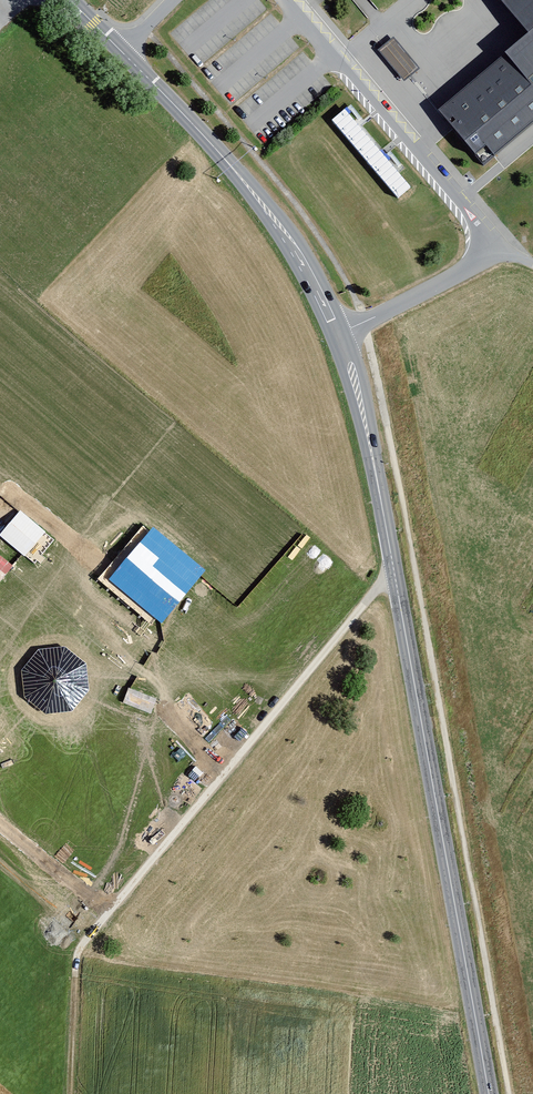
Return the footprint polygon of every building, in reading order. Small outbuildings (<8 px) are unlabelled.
[(520,36),(523,38),(532,46),(532,0),(491,0),(520,36)] [(401,81),(418,68),(395,37),(378,49),(401,81)] [(523,38),(439,110),(455,130),(482,165),(532,122),(532,46),(523,38)] [(329,119),(393,199),(408,187),(344,107),(329,119)]
